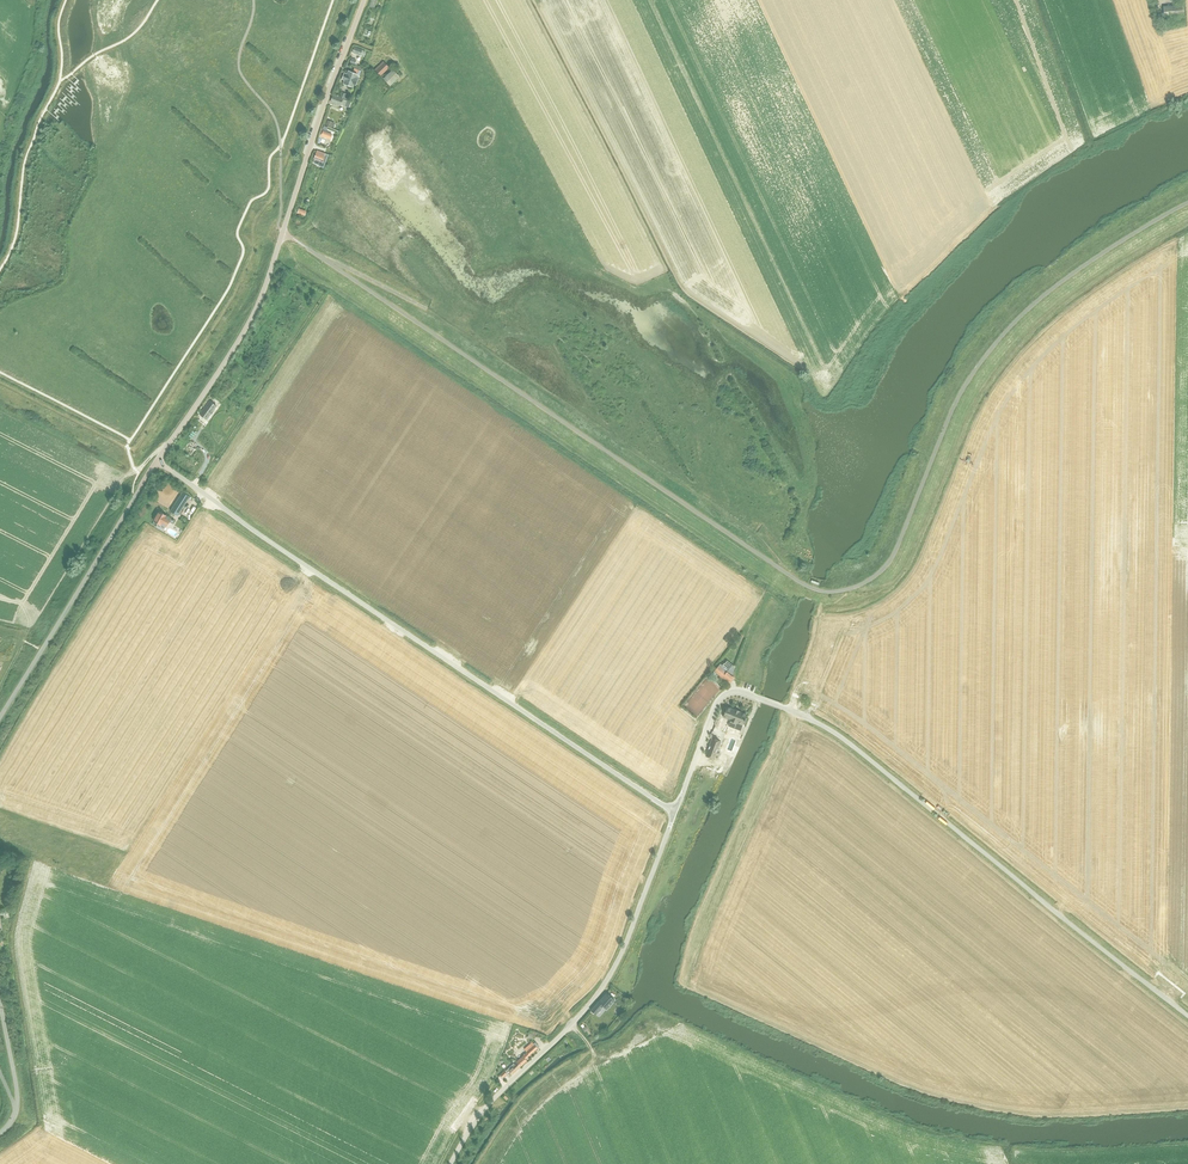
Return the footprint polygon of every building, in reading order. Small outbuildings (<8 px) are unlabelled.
[(1169,17),(1175,16),(1183,15),(1183,5),(1163,7),(1164,19),(1169,19),(1169,17)] [(364,57),(365,52),(362,51),(362,50),(354,47),(352,53),(364,57)] [(381,76),(389,68),(384,62),(375,71),(381,76)] [(344,73),(341,79),(344,80),(343,83),(352,87),(353,84),(355,85),(358,78),(356,77),(357,74),(359,70),(354,68),(352,72),(348,71),(347,74),(344,73)] [(390,86),(399,77),(392,70),(384,79),(390,86)] [(341,105),(345,106),(347,101),(333,96),(331,102),(341,105)] [(323,130),(321,135),(330,139),(332,134),(323,130)] [(314,159),(313,163),(318,165),(318,166),(323,168),(323,167),(328,154),(316,150),(313,159),(314,159)] [(209,401),(199,414),(206,419),(210,414),(211,414),(213,411),(216,406),(209,401)] [(177,516),(189,496),(182,492),(170,511),(177,516)] [(174,521),(171,518),(159,511),(153,521),(165,528),(169,522),(172,524),(174,521)] [(730,682),(734,678),(732,676),(734,667),(727,661),(724,664),(722,665),(720,664),(714,671),(722,677),(723,676),(730,682)] [(737,722),(742,724),(743,723),(744,724),(746,719),(744,719),(746,714),(738,711),(739,710),(734,709),(726,706),(726,708),(724,707),(723,711),(724,711),(723,716),(729,719),(729,720),(730,720),(730,722),(735,724),(735,722),(737,723),(737,722)] [(720,741),(712,738),(706,756),(713,758),(720,741)] [(599,1001),(591,1010),(595,1015),(603,1006),(607,1009),(615,1000),(606,992),(606,993),(607,994),(599,1002),(599,1001)] [(525,1058),(537,1048),(532,1042),(529,1044),(531,1046),(526,1051),(527,1052),(523,1056),(525,1058)] [(513,1065),(510,1067),(506,1071),(508,1073),(510,1071),(512,1073),(527,1060),(525,1058),(523,1056),(516,1062),(517,1063),(514,1066),(513,1065)]
